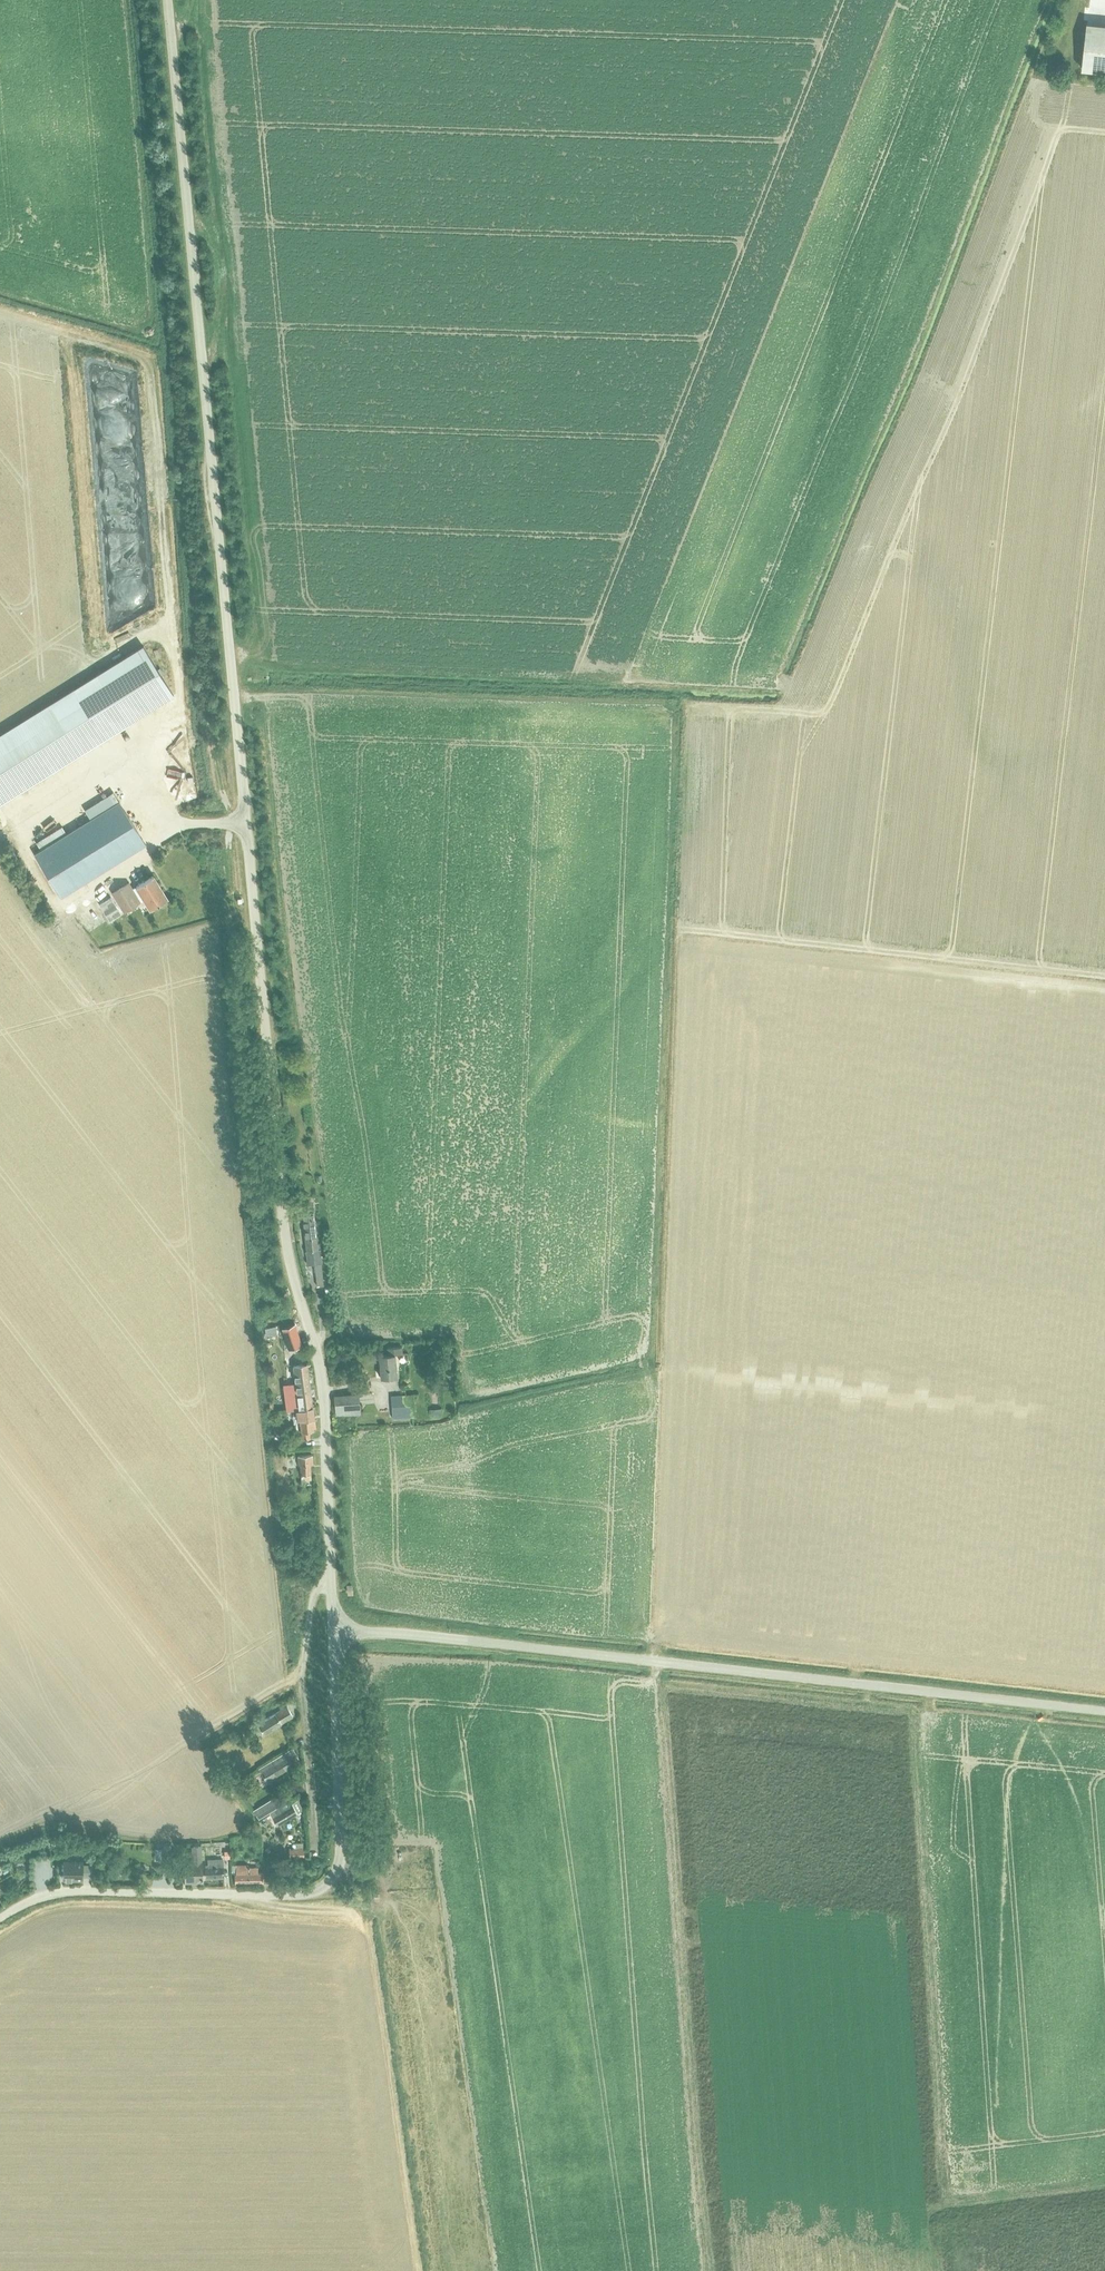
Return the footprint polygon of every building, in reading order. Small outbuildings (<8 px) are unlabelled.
[(1087,26),(1083,67),(1104,70),(1104,28),(1087,26)] [(144,646),(0,736),(0,802),(174,694),(144,646)] [(66,806),(75,802),(72,796),(63,800),(66,806)] [(35,854),(61,897),(146,844),(120,801),(35,854)] [(151,910),(168,899),(153,875),(136,886),(132,889),(128,883),(111,894),(123,913),(144,899),(151,910)] [(121,913),(112,897),(100,904),(110,920),(121,913)] [(309,1265),(321,1263),(320,1248),(318,1249),(314,1212),(303,1213),(309,1265)] [(303,1345),(296,1325),(295,1324),(282,1328),(289,1350),(303,1345)] [(267,1326),(268,1334),(275,1333),(275,1325),(267,1326)] [(396,1356),(399,1356),(403,1356),(403,1349),(389,1350),(389,1356),(380,1357),(381,1379),(397,1379),(396,1356)] [(291,1410),(296,1410),(296,1409),(312,1407),(307,1365),(295,1367),(297,1388),(288,1390),(291,1410)] [(359,1393),(334,1396),(336,1416),(361,1414),(359,1393)] [(391,1396),(392,1419),(414,1418),(413,1395),(391,1396)] [(296,1409),(296,1410),(298,1421),(301,1421),(304,1439),(310,1438),(309,1432),(314,1431),(312,1419),(314,1419),(313,1407),(312,1407),(296,1409)] [(305,1479),(311,1479),(311,1465),(314,1465),(313,1456),(298,1457),(299,1466),(301,1466),(302,1482),(306,1482),(305,1479)] [(258,1724),(264,1734),(293,1716),(287,1706),(258,1724)] [(261,1770),(267,1781),(299,1761),(291,1749),(278,1757),(275,1759),(277,1761),(261,1770)] [(270,1812),(278,1825),(303,1809),(298,1799),(280,1811),(278,1807),(270,1812)] [(253,1812),(258,1819),(277,1807),(272,1800),(253,1812)] [(163,1847),(163,1861),(170,1862),(171,1847),(163,1847)] [(185,1866),(186,1885),(203,1885),(202,1847),(193,1848),(194,1866),(185,1866)] [(290,1848),(290,1858),(304,1857),(304,1848),(290,1848)] [(366,1849),(366,1858),(385,1857),(385,1848),(366,1849)] [(83,1859),(63,1859),(63,1879),(83,1879),(83,1876),(92,1876),(92,1863),(83,1863),(83,1859)] [(206,1867),(207,1878),(224,1878),(224,1861),(209,1862),(209,1867),(206,1867)] [(235,1873),(235,1883),(263,1883),(263,1873),(258,1873),(258,1867),(248,1867),(237,1868),(237,1873),(235,1873)]
